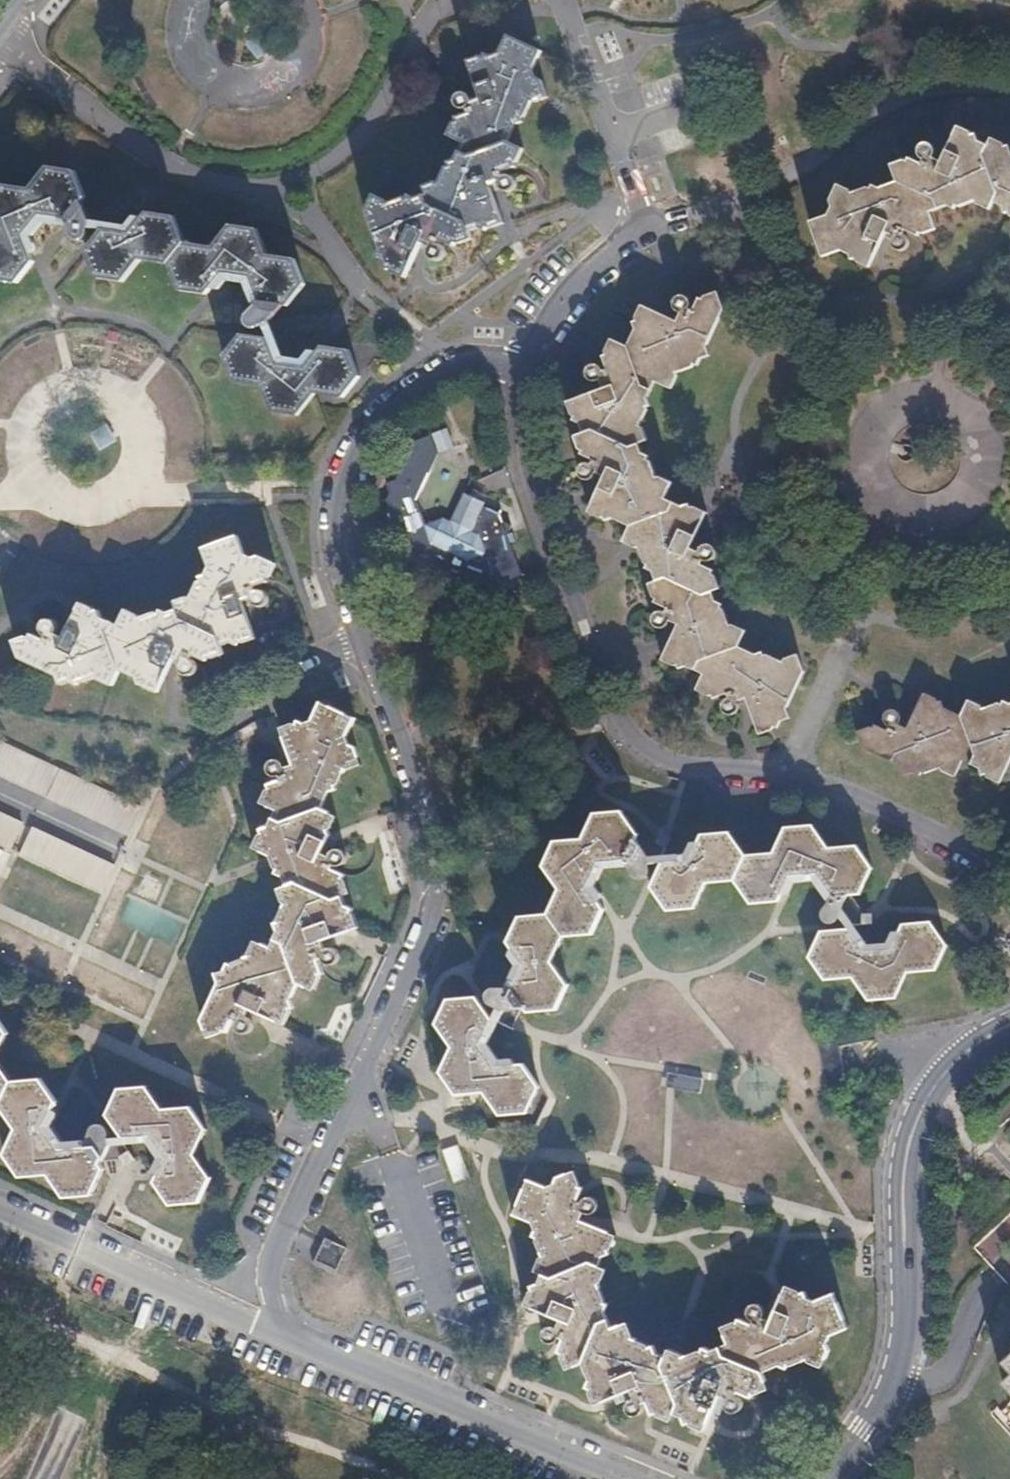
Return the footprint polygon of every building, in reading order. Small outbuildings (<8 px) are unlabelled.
[(463,116),(451,121),(444,136),(457,143),(457,153),(452,161),(444,163),(435,184),(422,188),(425,198),(414,201),(412,197),(390,205),(373,196),(364,214),(376,250),(372,258),(382,262),(385,274),(399,280),(418,244),(428,248),(426,251),(426,255),(426,258),(428,261),(430,263),(433,264),(436,264),(439,264),(442,263),(444,260),(445,258),(446,255),(446,252),(444,249),(442,247),(440,245),(442,241),(452,247),(472,240),(471,236),(498,228),(487,188),(494,185),(494,190),(495,193),(498,196),(500,198),(505,198),(508,197),(511,195),(513,193),(514,190),(514,186),(513,183),(510,180),(508,178),(504,178),(499,178),(498,174),(511,170),(519,153),(504,147),(513,126),(519,124),(527,106),(545,99),(538,81),(533,83),(528,71),(537,54),(503,39),(494,56),(485,61),(480,56),(462,64),(470,81),(478,99),(467,104),(465,100),(463,97),(460,96),(456,95),(453,96),(449,98),(447,101),(446,105),(447,107),(448,111),(450,113),(452,115),(456,116),(459,115),(462,115),(463,116)] [(891,166),(895,182),(877,190),(872,186),(849,195),(834,186),(827,217),(808,224),(820,257),(839,250),(847,254),(849,260),(865,267),(884,230),(890,232),(890,237),(887,241),(885,244),(885,246),(885,250),(886,252),(888,254),(891,256),(894,257),(897,257),(901,256),(902,254),(904,252),(905,249),(905,246),(904,243),(903,241),(900,239),(898,237),(895,237),(896,234),(915,236),(933,229),(926,211),(946,203),(949,209),(972,201),(987,212),(991,203),(1001,208),(1003,214),(1009,217),(1009,154),(1007,145),(988,135),(985,142),(974,137),(973,132),(957,124),(939,160),(934,157),(937,152),(937,148),(936,144),(933,142),(929,140),(924,140),(920,142),(918,144),(917,148),(917,152),(918,155),(920,158),(924,160),(922,164),(909,158),(891,166)] [(22,312),(39,290),(37,286),(30,264),(1,262),(0,263),(0,309),(22,312)] [(592,472),(601,477),(594,498),(586,505),(588,514),(599,520),(607,516),(627,526),(619,541),(634,549),(641,568),(648,571),(650,576),(645,586),(649,599),(669,608),(668,610),(665,609),(661,608),(658,609),(656,611),(654,614),(653,617),(653,620),(654,622),(655,625),(658,626),(661,628),(664,628),(667,626),(669,625),(672,621),(676,623),(660,658),(701,672),(693,688),(710,697),(724,691),(727,699),(724,700),(721,702),(720,705),(719,708),(719,711),(720,714),(723,716),(726,718),(729,718),(732,717),(735,716),(737,713),(738,709),(738,707),(736,703),(734,701),(733,698),(741,696),(756,733),(777,725),(775,720),(786,716),(782,710),(801,672),(793,654),(780,659),(761,651),(752,655),(734,645),(742,630),(726,623),(720,605),(716,602),(711,590),(717,587),(710,571),(696,564),(698,560),(704,562),(708,562),(711,560),(714,557),(715,553),(714,550),(713,547),(711,545),(707,543),(704,543),(701,544),(698,546),(695,551),(686,546),(703,513),(686,504),(677,507),(660,498),(669,480),(653,473),(647,454),(639,452),(636,442),(646,437),(637,427),(647,403),(642,401),(650,381),(668,388),(676,369),(696,363),(693,356),(707,357),(703,346),(721,307),(715,291),(698,296),(688,318),(683,318),(683,314),(687,311),(689,309),(690,306),(691,303),(690,298),(688,296),(685,294),(682,293),(678,294),(675,295),(673,297),(671,300),(671,304),(672,307),(673,309),(676,311),(672,320),(639,304),(631,319),(635,331),(626,345),(609,337),(603,346),(604,351),(600,353),(605,365),(602,366),(601,364),(598,362),(595,361),(592,361),(588,362),(585,363),(584,365),(583,368),(583,372),(584,375),(586,378),(589,379),(592,380),(595,380),(599,379),(602,387),(562,401),(568,419),(575,423),(578,431),(573,435),(578,451),(595,460),(593,464),(590,462),(589,461),(587,459),(585,458),(581,459),(577,461),(575,463),(574,466),(574,469),(575,471),(576,474),(579,476),(582,478),(585,477),(588,476),(590,475),(592,472)] [(245,334),(226,354),(235,379),(263,384),(272,409),(299,413),(315,391),(344,396),(359,373),(350,349),(322,344),(308,365),(279,361),(270,338),(245,334)] [(399,551),(404,549),(410,568),(415,570),(418,579),(428,575),(467,592),(482,587),(483,590),(496,585),(511,592),(520,575),(505,537),(509,529),(500,525),(497,518),(481,509),(468,534),(444,522),(424,528),(416,505),(436,458),(429,439),(412,447),(395,485),(387,489),(390,497),(387,504),(393,521),(388,523),(399,551)] [(30,620),(16,637),(24,657),(54,669),(64,688),(75,684),(83,692),(101,687),(117,696),(122,685),(139,690),(142,696),(146,694),(159,702),(171,669),(178,671),(181,679),(190,678),(196,669),(189,664),(184,661),(187,654),(205,660),(221,655),(217,645),(223,644),(238,650),(261,647),(253,613),(236,615),(231,593),(271,581),(277,563),(256,553),(249,557),(241,555),(232,535),(205,544),(209,561),(205,571),(197,574),(191,586),(154,597),(139,588),(131,603),(118,601),(119,592),(110,588),(95,583),(81,607),(74,604),(74,597),(66,591),(52,593),(43,605),(54,615),(50,620),(30,620)] [(858,730),(862,747),(899,766),(902,774),(914,769),(919,772),(938,764),(951,771),(960,755),(978,764),(980,772),(997,781),(1009,756),(1009,700),(1005,702),(1003,697),(983,705),(967,697),(960,709),(943,704),(940,698),(923,689),(904,726),(898,722),(900,719),(900,716),(899,713),(898,711),(896,708),(892,707),(890,707),(887,707),(885,709),(883,710),(882,713),(881,715),(881,718),(881,721),(882,723),(884,724),(887,726),(885,729),(873,722),(858,730)] [(323,698),(314,715),(304,720),(299,718),(280,726),(296,762),(287,766),(286,762),(284,759),(280,757),(276,757),(273,757),(271,759),(270,762),(269,765),(270,769),(273,772),(277,773),(281,773),(282,777),(270,782),(261,800),(276,807),(268,825),(260,828),(252,847),(268,856),(272,868),(274,877),(279,879),(283,890),(277,894),(284,911),(276,929),(279,937),(271,953),(257,946),(248,965),(234,968),(231,975),(221,978),(225,988),(209,1022),(217,1039),(235,1033),(242,1020),(247,1023),(246,1025),(246,1027),(246,1029),(247,1032),(249,1034),(253,1035),(256,1036),(259,1034),(261,1033),(262,1030),(263,1027),(262,1025),(261,1022),(259,1020),(256,1019),(254,1019),(253,1017),(257,1009),(293,1025),(301,1009),(297,1000),(305,983),(319,991),(329,974),(322,960),(325,958),(329,961),(332,962),(335,962),(338,962),(340,960),(341,958),(342,955),(342,952),(341,950),(340,948),(338,947),(335,946),(332,946),(330,946),(327,948),(325,942),(360,927),(354,912),(348,908),(342,893),(348,891),(342,874),(329,868),(330,864),(335,865),(339,864),(341,862),(342,859),(343,856),(343,853),(341,850),(338,849),(335,848),(333,848),(330,849),(328,850),(326,853),(326,855),(326,858),(314,852),(330,817),(315,810),(324,791),(335,786),(343,770),(362,760),(356,746),(350,743),(347,734),(356,714),(323,698)] [(68,799),(83,775),(0,728),(0,761),(68,799)] [(153,813),(83,775),(68,799),(140,839),(153,813)] [(636,829),(620,807),(595,809),(581,837),(556,838),(543,862),(559,886),(547,910),(520,912),(505,938),(523,962),(508,992),(508,993),(506,991),(503,990),(499,990),(496,991),(492,993),(490,995),(488,998),(489,1003),(490,1006),(493,1009),(498,1010),(522,1007),(530,1013),(542,1010),(552,1007),(565,981),(549,958),(563,930),(590,928),(602,905),(586,881),(598,857),(623,854),(636,829)] [(10,851),(11,848),(18,832),(23,823),(0,811),(0,845),(10,851)] [(772,846),(745,851),(736,873),(753,893),(782,885),(792,859),(819,855),(842,881),(867,880),(877,853),(865,834),(830,836),(820,820),(781,823),(772,846)] [(125,864),(35,826),(23,852),(113,893),(125,864)] [(640,850),(641,855),(655,873),(650,883),(665,904),(694,901),(706,876),(736,873),(745,851),(729,827),(702,829),(689,854),(653,856),(655,850),(654,846),(653,843),(652,841),(649,840),(646,839),(644,840),(642,841),(640,843),(640,847),(640,850)] [(854,909),(824,909),(811,943),(833,967),(855,963),(874,988),(898,986),(910,956),(940,954),(950,934),(934,908),(904,911),(894,930),(871,933),(854,909)] [(437,1026),(452,1048),(441,1072),(456,1097),(484,1094),(499,1116),(528,1113),(539,1089),(524,1066),(496,1070),(480,1047),(493,1021),(478,999),(449,1001),(437,1026)] [(7,1108),(23,1132),(10,1154),(26,1177),(55,1176),(70,1199),(97,1198),(111,1173),(106,1166),(111,1158),(103,1146),(63,1149),(48,1125),(62,1101),(46,1079),(17,1080),(2,1058),(15,1033),(1,1012),(0,1012),(0,1109),(7,1108)] [(128,1090),(113,1116),(129,1138),(158,1138),(172,1162),(160,1186),(175,1207),(204,1207),(216,1182),(200,1159),(212,1133),(197,1111),(169,1112),(154,1088),(128,1090)] [(541,1278),(549,1281),(544,1292),(537,1296),(531,1310),(569,1327),(566,1334),(564,1332),(560,1331),(553,1333),(549,1338),(549,1341),(550,1347),(553,1351),(557,1353),(561,1353),(564,1352),(566,1350),(568,1348),(571,1350),(568,1356),(576,1375),(591,1369),(598,1387),(595,1394),(602,1411),(642,1397),(644,1402),(636,1404),(633,1410),(632,1413),(634,1419),(638,1423),(641,1424),(647,1423),(652,1419),(653,1416),(653,1410),(658,1409),(661,1420),(676,1427),(679,1421),(693,1427),(694,1431),(709,1438),(725,1400),(729,1401),(733,1403),(731,1406),(730,1409),(730,1412),(734,1418),(737,1419),(744,1420),(747,1418),(750,1413),(751,1410),(750,1406),(747,1402),(748,1400),(754,1403),(776,1396),(769,1378),(785,1372),(793,1375),(813,1367),(827,1373),(835,1354),(832,1348),(835,1341),(854,1334),(840,1301),(821,1309),(811,1304),(810,1298),(792,1293),(778,1329),(772,1326),(773,1322),(773,1318),(769,1312),(765,1311),(758,1311),(755,1313),(753,1316),(752,1320),(752,1322),(758,1326),(755,1330),(745,1325),(730,1334),(737,1350),(717,1359),(708,1355),(692,1362),(676,1356),(674,1362),(662,1358),(659,1351),(642,1344),(635,1328),(621,1335),(611,1315),(615,1311),(607,1293),(614,1276),(604,1271),(608,1264),(616,1260),(623,1243),(586,1227),(588,1221),(593,1222),(597,1222),(600,1221),(603,1218),(605,1212),(605,1209),(604,1206),(599,1202),(594,1202),(590,1202),(585,1206),(583,1204),(586,1198),(580,1176),(567,1183),(564,1192),(551,1195),(534,1188),(522,1221),(540,1229),(543,1237),(541,1242),(548,1260),(541,1278)] [(1000,1366),(1009,1376),(998,1387),(1009,1400),(1009,1356),(1000,1366)]
